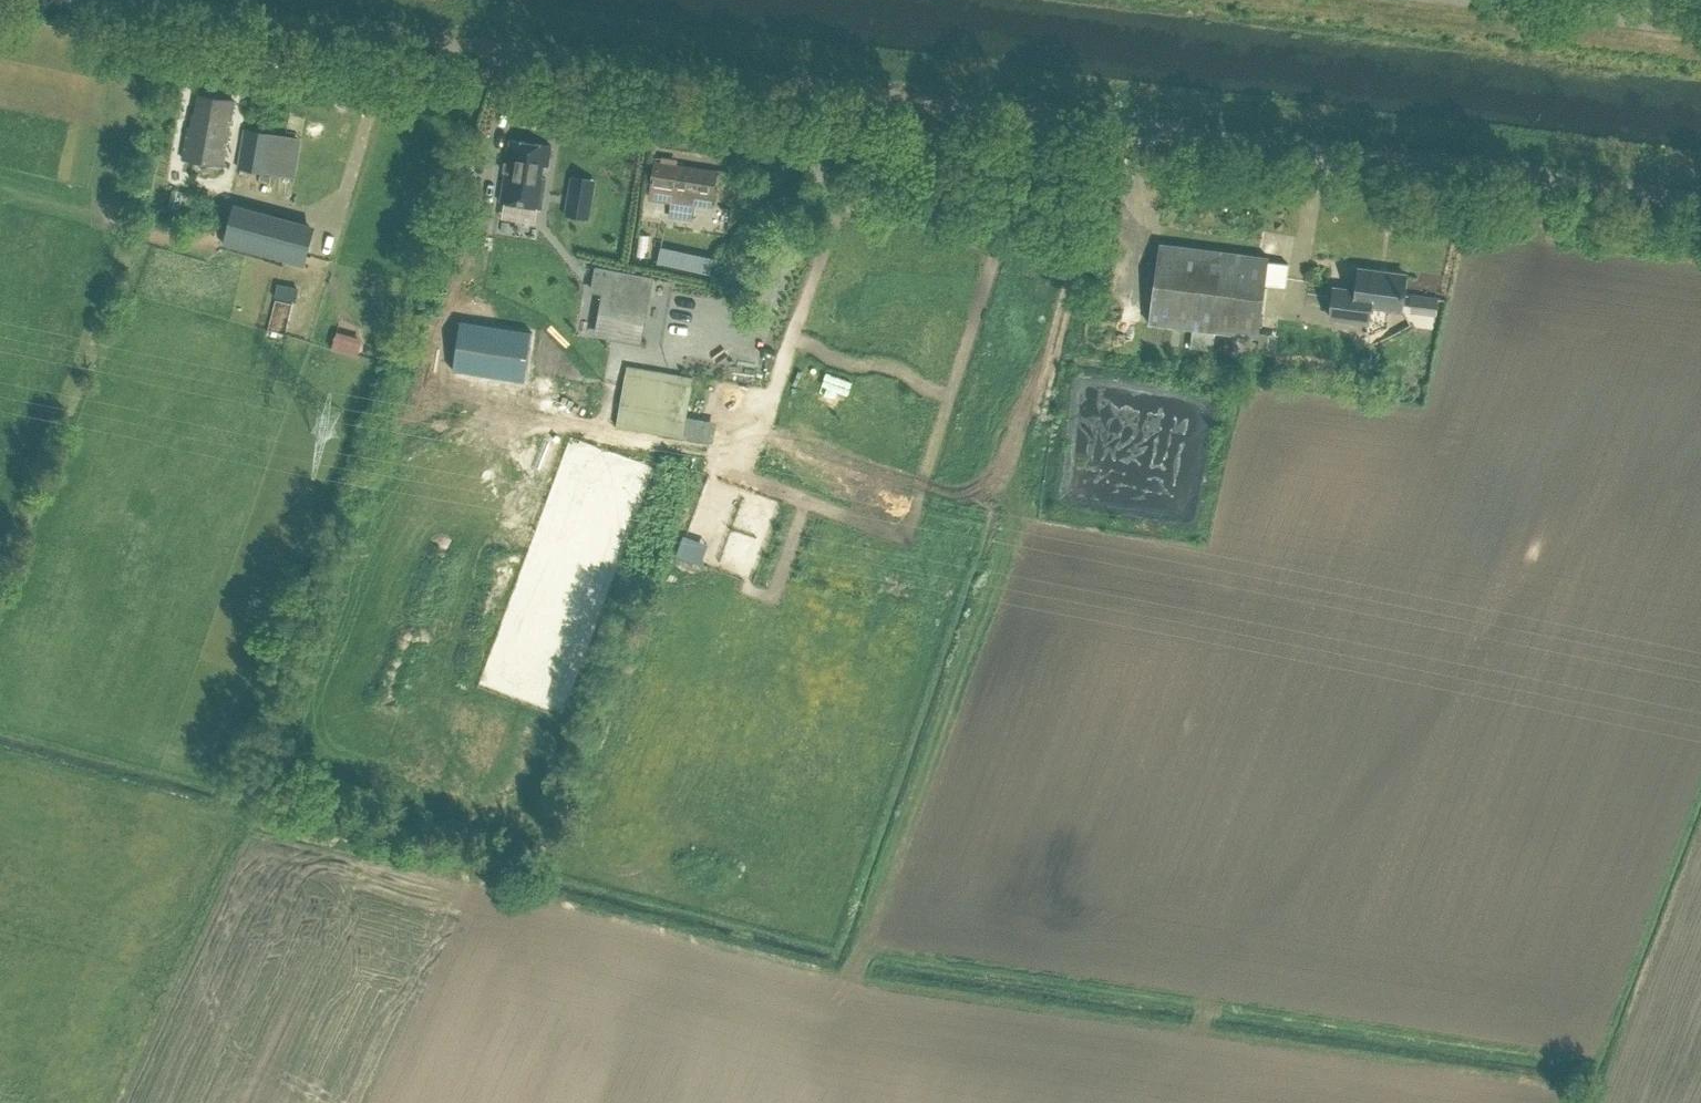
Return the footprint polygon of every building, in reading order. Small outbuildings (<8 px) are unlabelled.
[(234,101),(199,95),(196,114),(193,113),(191,127),(189,127),(183,159),(223,165),(234,101)] [(301,137),(246,128),(239,167),(294,177),(301,137)] [(551,145),(514,139),(503,201),(541,208),(551,145)] [(656,161),(650,196),(712,206),(717,171),(656,161)] [(588,188),(569,185),(565,214),(584,217),(588,188)] [(324,231),(235,207),(225,243),(283,259),(285,252),(316,260),(324,231)] [(1158,242),(1148,323),(1257,337),(1267,256),(1158,242)] [(694,277),(696,264),(678,262),(676,275),(694,277)] [(597,266),(593,291),(607,294),(603,314),(649,323),(658,277),(597,266)] [(1404,273),(1357,268),(1354,290),(1332,287),(1328,316),(1367,321),(1369,304),(1400,308),(1404,273)] [(299,286),(278,281),(275,296),(295,300),(299,286)] [(659,366),(667,340),(655,337),(648,363),(659,366)] [(713,389),(736,367),(726,357),(703,379),(713,389)] [(693,375),(627,363),(616,424),(682,436),(693,375)] [(685,436),(714,442),(718,421),(688,416),(685,436)]
